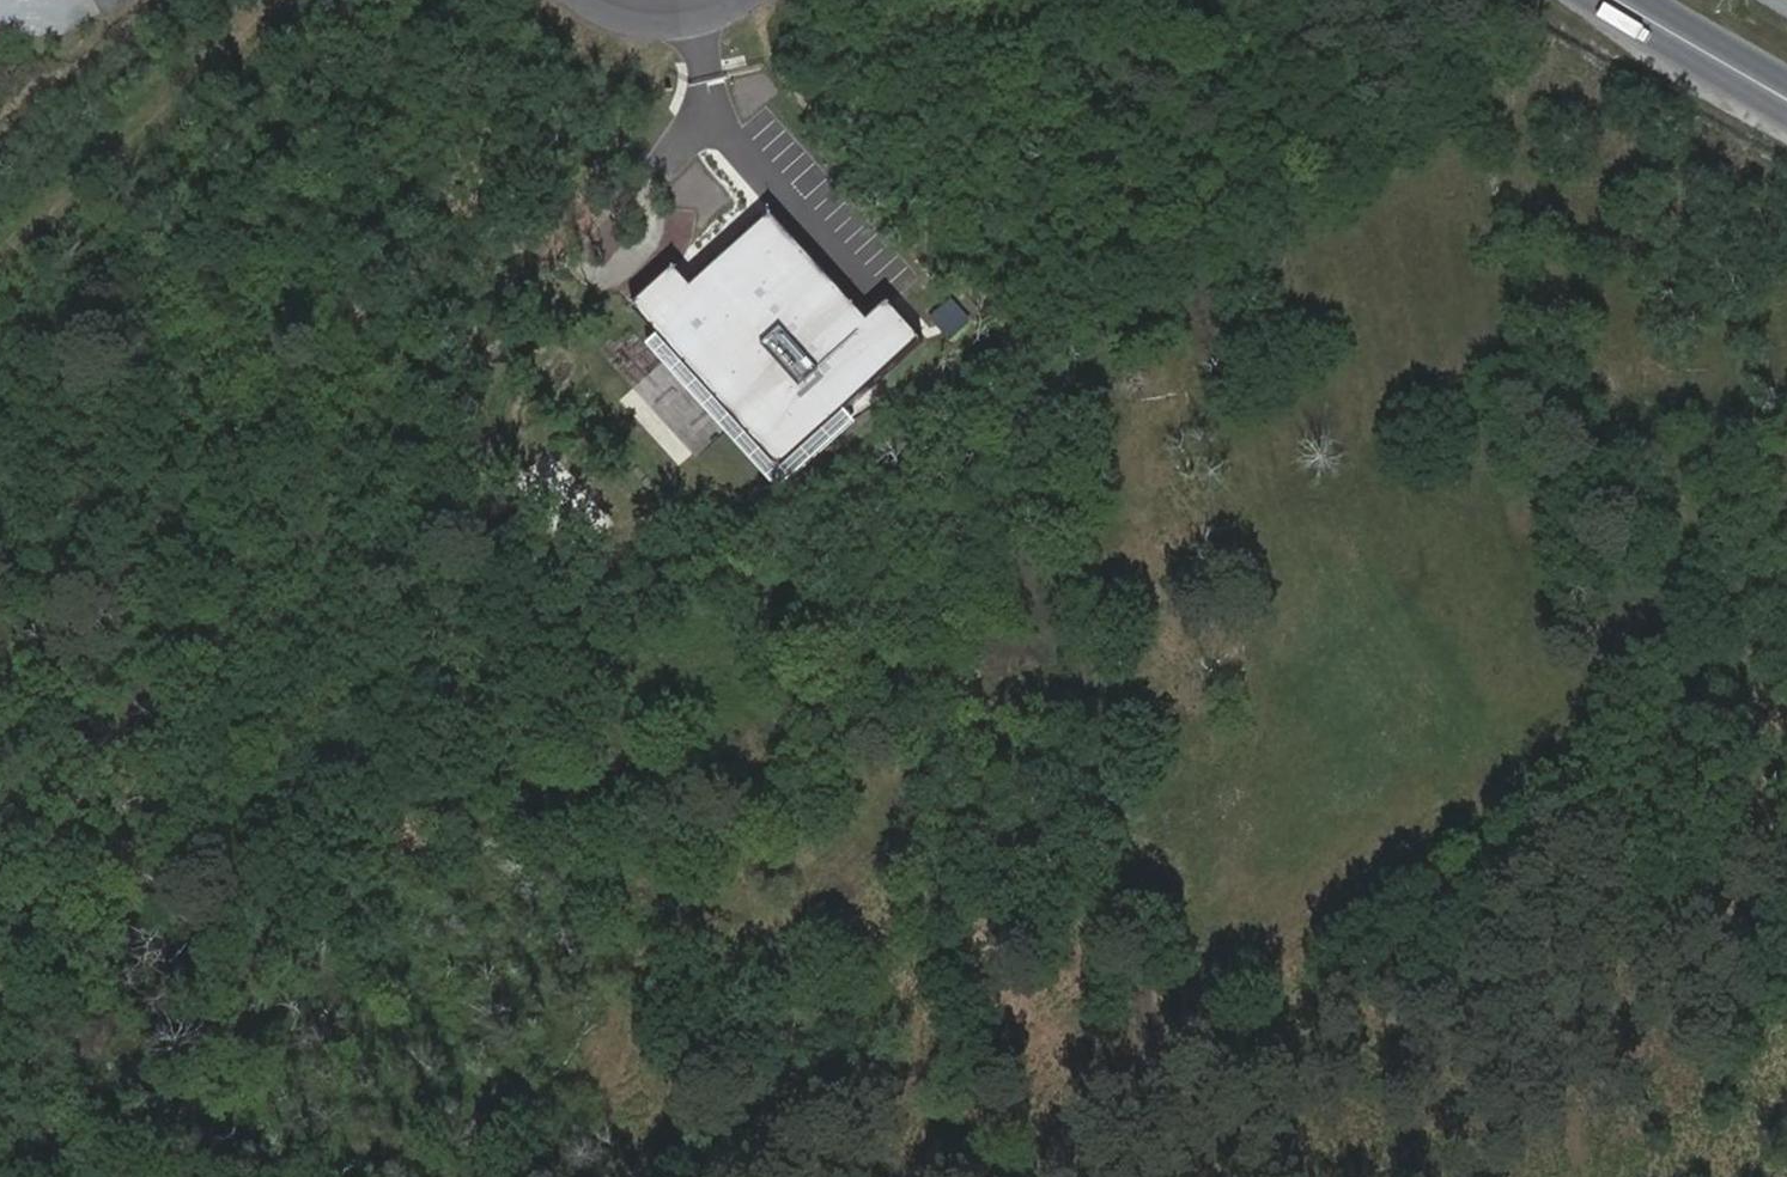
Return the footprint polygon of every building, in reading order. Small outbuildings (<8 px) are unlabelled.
[(866,324),(771,218),(693,288),(677,270),(635,307),(783,471),(925,343),(889,304),(866,324)]
